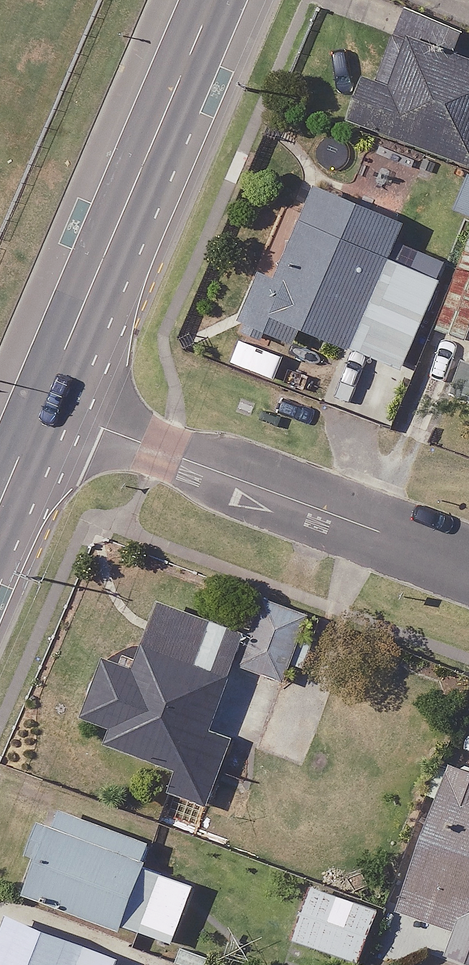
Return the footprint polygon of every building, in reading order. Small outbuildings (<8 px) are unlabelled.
[(409,14),(384,81),(370,76),(354,120),(468,163),(468,62),(447,54),(455,32),(409,14)] [(247,320),(271,330),(317,349),(323,334),(405,368),(441,280),(390,258),(405,223),(319,187),(281,279),(267,273),(247,320)] [(321,367),(279,349),(269,373),(311,391),(321,367)] [(151,652),(149,657),(107,658),(85,716),(116,727),(110,743),(181,770),(173,792),(209,806),(236,734),(260,743),(284,679),(235,660),(227,681),(151,652)] [(453,759),(399,908),(459,930),(450,953),(468,960),(468,765),(453,759)] [(150,842),(49,810),(23,893),(176,942),(195,884),(142,867),(150,842)] [(379,908),(313,886),(295,939),(361,961),(379,908)] [(5,914),(0,925),(0,964),(118,964),(120,961),(5,914)]
